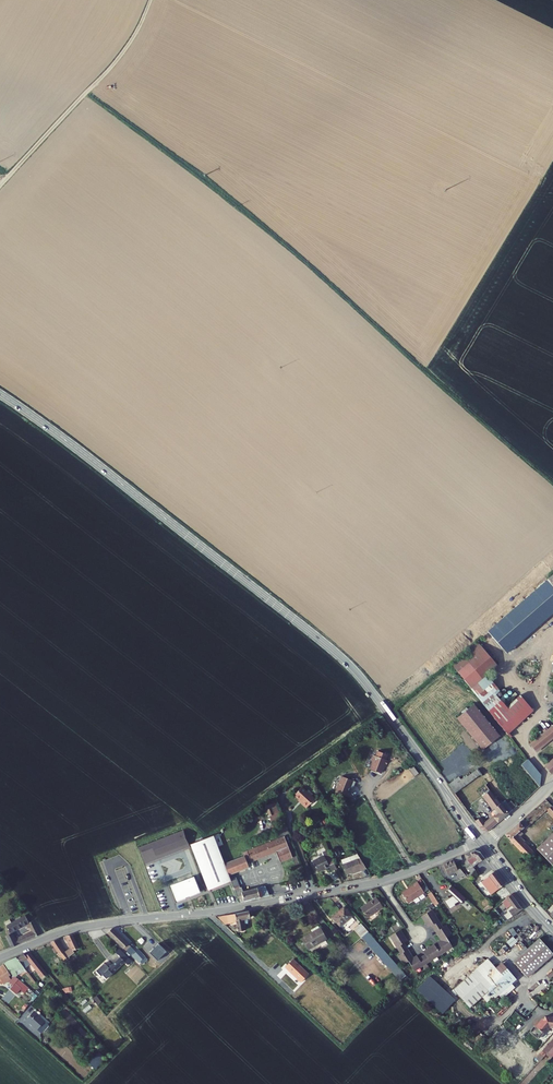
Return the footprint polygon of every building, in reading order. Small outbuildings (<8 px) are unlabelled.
[(477,641),(451,663),(471,688),(485,676),(498,666),(477,641)] [(485,676),(471,688),(470,689),(483,704),(495,694),(498,692),(485,676)] [(526,703),(528,701),(525,697),(522,694),(520,695),(519,693),(507,703),(503,697),(499,700),(495,694),(483,704),(510,737),(523,727),(513,715),(527,704),(526,703)] [(456,719),(482,751),(491,744),(500,736),(474,704),(456,719)] [(530,746),(535,753),(552,738),(552,726),(530,746)] [(389,762),(387,761),(389,757),(377,753),(375,758),(373,757),(371,762),(374,766),(372,772),(382,775),(385,767),(387,768),(389,762)] [(540,787),(540,786),(546,780),(541,775),(528,759),(522,765),(540,787)] [(414,766),(407,770),(412,777),(418,773),(414,766)] [(497,822),(516,806),(518,806),(520,807),(524,802),(517,794),(509,802),(505,797),(501,800),(499,797),(495,801),(484,787),(487,786),(482,779),(481,780),(474,771),(451,788),(481,830),(487,831),(493,826),(489,821),(488,821),(485,823),(474,808),(478,806),(476,802),(484,796),(498,814),(493,818),(497,822)] [(350,796),(352,790),(351,790),(350,790),(350,787),(352,787),(353,786),(355,780),(340,775),(336,793),(350,796)] [(301,803),(300,803),(303,806),(306,809),(314,800),(301,788),(294,796),(301,803)] [(497,822),(493,818),(489,821),(493,826),(497,822)] [(519,821),(522,824),(524,826),(528,823),(524,818),(519,821)] [(516,833),(524,826),(522,824),(519,821),(504,834),(533,865),(539,859),(516,833)] [(537,848),(543,855),(552,846),(552,834),(537,848)] [(231,882),(230,880),(228,876),(224,865),(213,837),(190,846),(208,891),(231,882)] [(292,858),(283,837),(264,845),(244,853),(249,861),(250,863),(253,862),(275,853),(279,863),(292,858)] [(543,855),(546,858),(552,866),(552,846),(543,855)] [(474,874),(476,872),(474,869),(474,867),(484,858),(479,852),(474,849),(465,854),(473,864),(469,867),(474,874)] [(321,852),(310,858),(314,867),(315,868),(327,862),(329,867),(334,864),(326,850),(321,852)] [(243,857),(224,865),(228,876),(247,868),(246,865),(250,863),(249,861),(245,862),(243,857)] [(361,861),(358,862),(357,861),(351,863),(350,858),(344,860),(343,860),(341,860),(341,861),(341,864),(342,863),(343,866),(342,866),(345,876),(352,874),(353,875),(367,871),(361,861)] [(444,864),(449,876),(454,874),(460,872),(463,881),(470,878),(463,870),(460,871),(455,860),(444,864)] [(488,882),(504,901),(512,894),(494,871),(482,881),(485,885),(488,882)] [(176,900),(184,897),(184,896),(188,895),(196,893),(195,892),(198,891),(193,876),(170,884),(176,900)] [(242,887),(241,887),(237,877),(230,880),(231,882),(237,897),(239,896),(239,898),(240,902),(270,896),(269,895),(265,887),(244,891),(242,887)] [(453,880),(447,884),(441,888),(445,894),(454,888),(459,894),(463,891),(458,886),(453,880)] [(412,885),(412,886),(408,889),(403,892),(409,902),(425,892),(418,881),(412,885)] [(438,889),(434,883),(428,887),(432,893),(433,892),(438,889)] [(429,895),(434,903),(438,900),(433,892),(432,893),(429,895)] [(499,911),(507,904),(509,907),(511,909),(502,916),(506,921),(523,909),(512,894),(504,901),(497,908),(499,911)] [(370,902),(370,903),(366,906),(362,909),(369,919),(384,908),(376,897),(370,902)] [(486,909),(488,912),(491,910),(494,907),(492,904),(486,909)] [(345,908),(334,917),(338,922),(342,926),(352,917),(345,908)] [(422,915),(429,926),(430,925),(432,924),(441,940),(437,942),(439,945),(436,947),(434,943),(422,950),(425,954),(418,958),(417,955),(412,957),(403,942),(407,940),(400,928),(390,934),(400,952),(397,954),(403,963),(408,960),(413,970),(452,947),(447,937),(451,935),(446,926),(442,928),(432,910),(422,915)] [(238,931),(244,930),(243,924),(241,918),(251,917),(250,912),(249,911),(226,915),(228,924),(236,922),(238,931)] [(22,917),(9,924),(4,927),(7,933),(26,923),(24,920),(22,917)] [(19,936),(12,939),(7,933),(2,936),(9,946),(15,943),(35,937),(41,935),(30,920),(26,923),(28,926),(30,929),(28,930),(29,931),(21,935),(21,933),(19,933),(19,936)] [(355,928),(363,937),(369,931),(362,923),(355,928)] [(312,931),(302,937),(305,943),(308,948),(320,941),(322,945),(328,942),(326,938),(327,937),(320,926),(318,924),(311,928),(312,931)] [(107,933),(126,952),(129,949),(131,947),(113,928),(107,933)] [(363,937),(400,979),(403,976),(406,974),(369,931),(363,937)] [(510,946),(517,941),(512,936),(506,941),(510,946)] [(552,955),(539,939),(512,962),(527,978),(552,955)] [(52,941),(49,942),(55,951),(64,962),(74,955),(73,953),(73,952),(66,956),(56,940),(52,941)] [(504,944),(497,951),(501,955),(508,947),(504,944)] [(101,967),(105,972),(113,963),(121,955),(127,960),(128,959),(119,949),(101,967)] [(135,957),(142,963),(144,961),(146,958),(140,952),(135,957)] [(22,965),(20,963),(26,960),(39,977),(38,977),(41,980),(46,975),(30,954),(28,955),(26,953),(16,958),(19,964),(19,965),(20,966),(22,965)] [(11,968),(19,964),(16,958),(5,964),(11,975),(14,974),(11,968)] [(285,968),(300,983),(304,979),(308,975),(292,960),(285,968)] [(486,961),(455,989),(472,1008),(485,996),(489,1001),(495,996),(497,997),(501,994),(503,998),(515,987),(512,984),(516,980),(501,963),(494,969),(486,961)] [(2,984),(4,987),(11,982),(8,978),(11,976),(3,966),(0,968),(0,986),(2,984)] [(16,978),(20,981),(27,973),(23,969),(16,978)] [(306,987),(314,995),(317,992),(320,988),(312,980),(306,987)] [(27,1020),(41,1032),(45,1028),(48,1024),(35,1012),(27,1020)] [(546,1016),(537,1025),(537,1026),(544,1032),(550,1026),(552,1026),(552,1017),(546,1016)] [(544,1032),(537,1026),(532,1032),(539,1038),(544,1032)] [(551,1037),(534,1056),(539,1061),(552,1046),(552,1039),(551,1037)] [(82,1073),(87,1078),(92,1073),(97,1068),(91,1063),(82,1073)]
